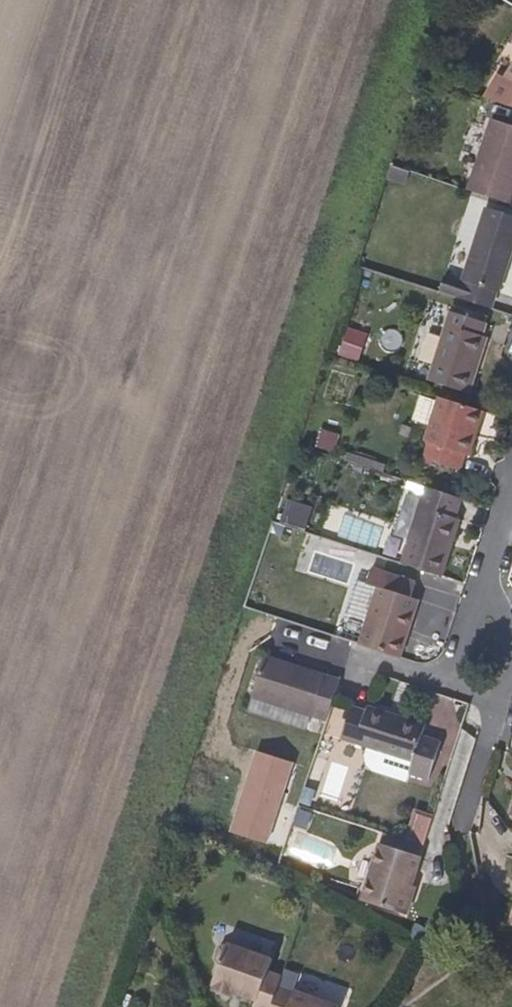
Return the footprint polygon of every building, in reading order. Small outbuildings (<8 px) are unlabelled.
[(499,82),(511,89),(511,57),(499,82)] [(511,166),(511,125),(484,116),(460,186),(501,200),(511,166)] [(397,178),(401,166),(383,160),(379,172),(397,178)] [(488,290),(507,228),(468,216),(449,278),(436,275),(433,287),(482,302),(485,291),(488,290)] [(463,391),(484,326),(440,310),(418,377),(463,391)] [(367,334),(348,328),(339,356),(358,362),(367,334)] [(452,465),(471,405),(424,390),(405,450),(452,465)] [(338,436),(321,430),(314,448),(332,454),(338,436)] [(432,571),(449,518),(443,515),(449,493),(418,483),(394,559),(432,571)] [(312,507),(288,500),(280,522),(305,530),(312,507)] [(377,649),(396,588),(354,575),(335,635),(345,638),(377,649)] [(321,715),(333,676),(335,669),(255,643),(240,690),(276,701),(321,715)] [(421,773),(432,736),(414,729),(417,719),(343,696),(331,736),(358,745),(355,754),(358,763),(364,769),(398,778),(402,767),(421,773)] [(293,764),(255,751),(228,832),(266,844),(293,764)] [(397,911),(415,853),(374,841),(357,898),(397,911)] [(266,955),(220,939),(216,940),(213,952),(214,957),(207,978),(209,979),(208,984),(226,988),(227,985),(251,993),(247,1006),(250,1006),(263,1006),(271,984),(275,972),(262,968),(266,955)] [(334,1002),(289,987),(287,990),(271,984),(263,1006),(332,1006),(334,1002)]
